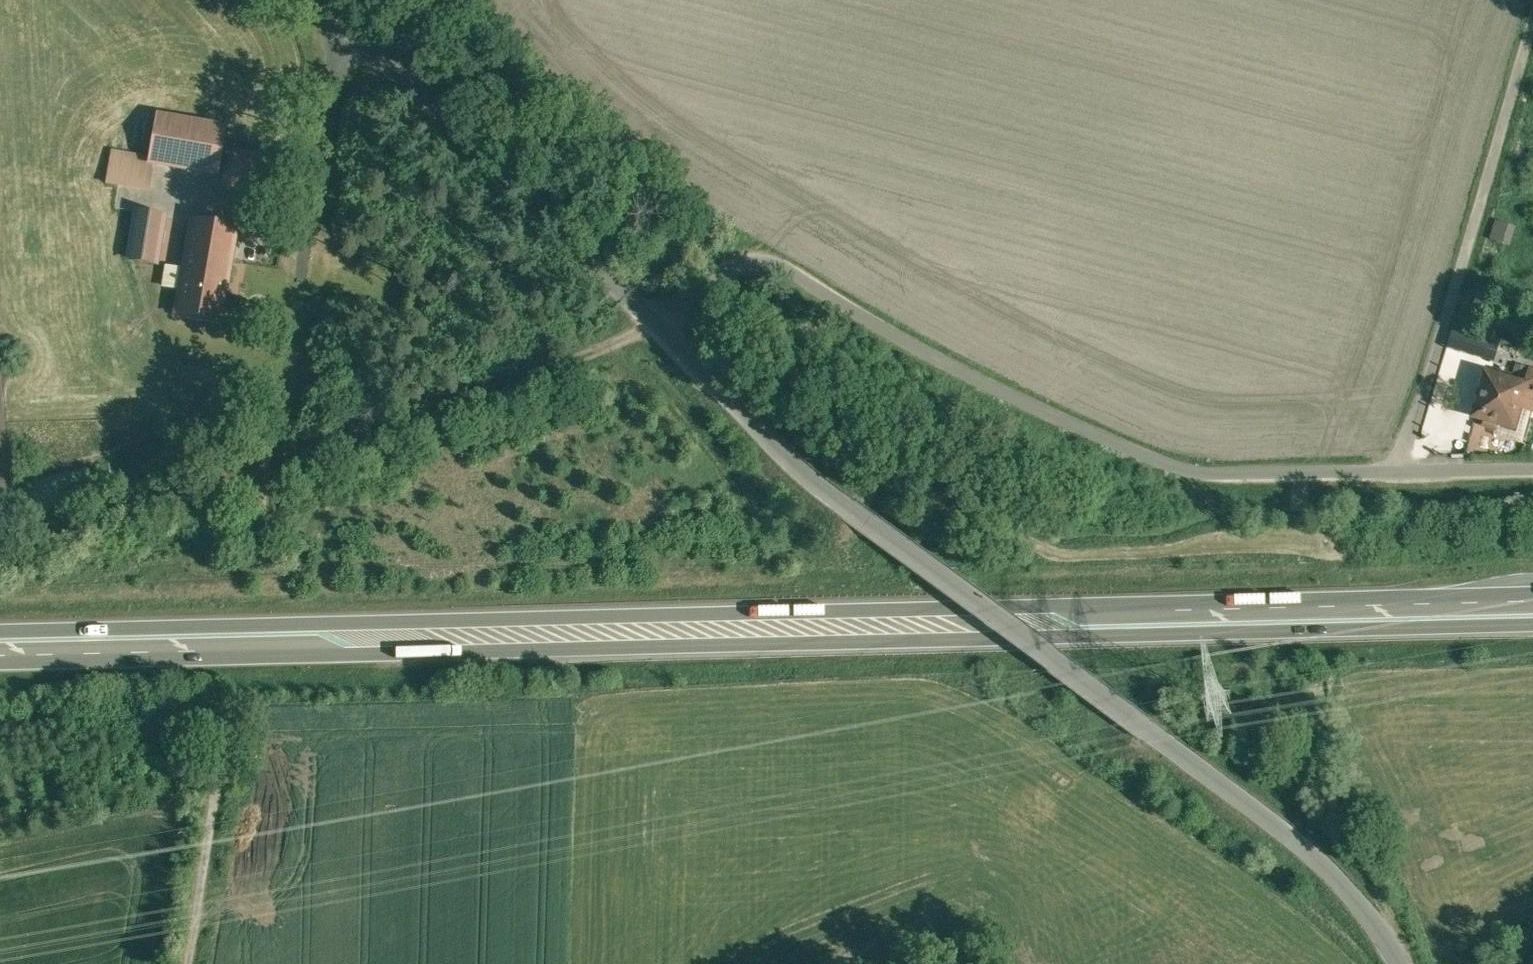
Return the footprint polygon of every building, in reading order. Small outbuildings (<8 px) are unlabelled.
[(228,127),(158,116),(151,158),(150,168),(155,169),(220,179),(228,127)] [(150,168),(151,158),(111,150),(105,184),(151,193),(155,169),(150,168)] [(267,157),(228,150),(221,190),(261,197),(267,157)] [(155,214),(135,210),(125,263),(145,267),(155,214)] [(240,227),(190,218),(173,315),(223,324),(240,227)] [(1503,243),(1509,225),(1495,220),(1489,239),(1503,243)] [(1479,361),(1467,421),(1527,433),(1532,403),(1532,372),(1479,361)]
